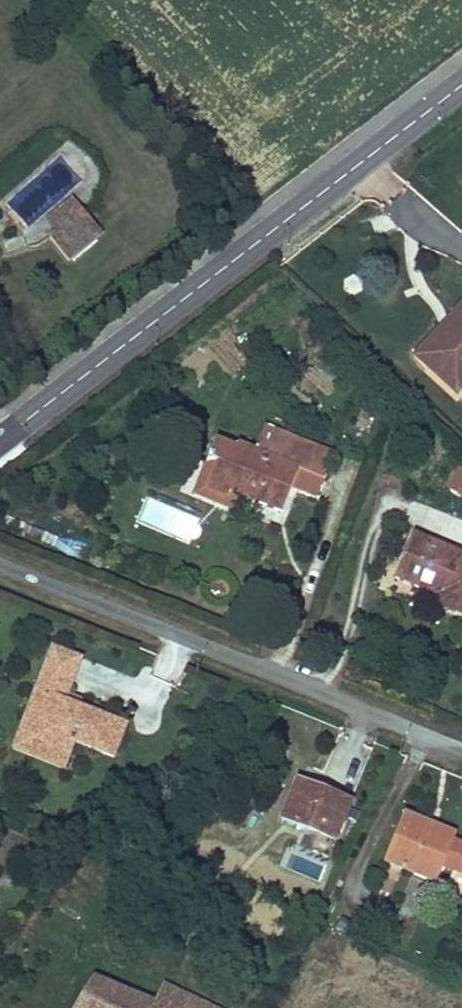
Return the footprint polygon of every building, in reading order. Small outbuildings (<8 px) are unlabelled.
[(91,208),(58,237),(66,245),(99,216),(91,208)] [(99,216),(66,245),(86,268),(118,239),(99,216)] [(452,295),(435,281),(421,297),(437,311),(406,346),(445,381),(461,362),(461,284),(452,295)] [(199,432),(190,455),(200,459),(191,480),(212,489),(215,482),(226,487),(269,505),(287,461),(311,471),(324,443),(254,414),(242,442),(224,435),(221,441),(199,432)] [(200,459),(190,455),(176,488),(218,506),(226,487),(215,482),(212,489),(191,480),(200,459)] [(443,489),(461,501),(461,499),(461,471),(458,468),(443,489)] [(405,522),(384,567),(426,586),(423,593),(458,609),(461,600),(461,548),(405,522)] [(133,720),(70,698),(87,655),(51,642),(34,690),(48,695),(41,716),(24,720),(31,738),(54,733),(63,750),(76,755),(80,739),(121,753),(133,720)] [(48,695),(34,690),(24,720),(41,716),(48,695)] [(63,750),(54,733),(31,738),(24,720),(14,747),(71,769),(76,755),(63,750)] [(357,803),(304,780),(286,815),(339,839),(357,803)] [(409,812),(392,858),(446,879),(453,863),(461,867),(461,840),(461,832),(409,812)] [(162,978),(151,998),(95,970),(77,1007),(223,1007),(162,978)]
